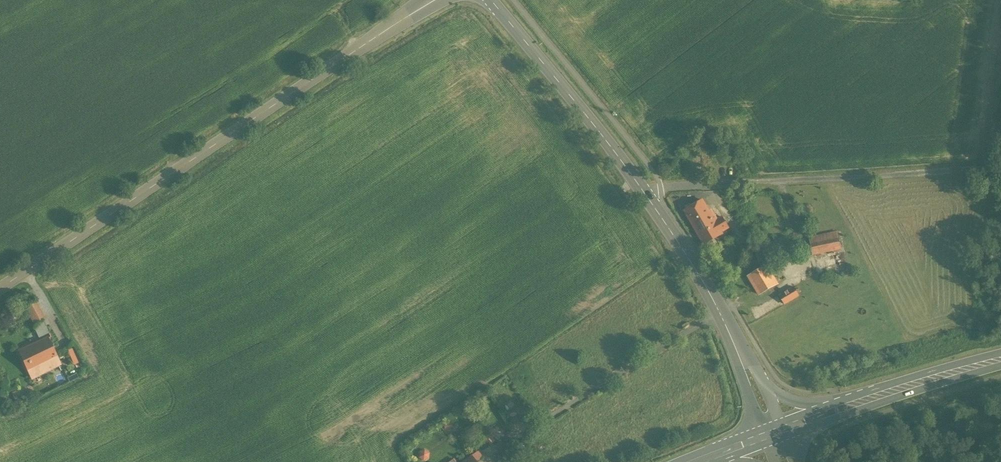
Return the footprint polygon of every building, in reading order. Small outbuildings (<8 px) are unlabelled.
[(714,220),(703,200),(685,210),(704,246),(723,236),(721,232),(729,228),(722,215),(714,220)] [(816,237),(809,239),(812,254),(841,248),(837,232),(816,237)] [(776,285),(767,266),(762,267),(747,274),(757,294),(776,285)] [(799,295),(794,287),(780,295),(785,303),(799,295)] [(40,301),(28,306),(35,323),(47,317),(40,301)] [(60,364),(47,337),(39,341),(48,362),(39,366),(42,373),(60,364)] [(39,341),(18,351),(28,371),(39,366),(48,362),(39,341)] [(19,402),(29,396),(24,387),(14,393),(19,402)] [(497,458),(500,461),(515,461),(508,451),(497,458)]
